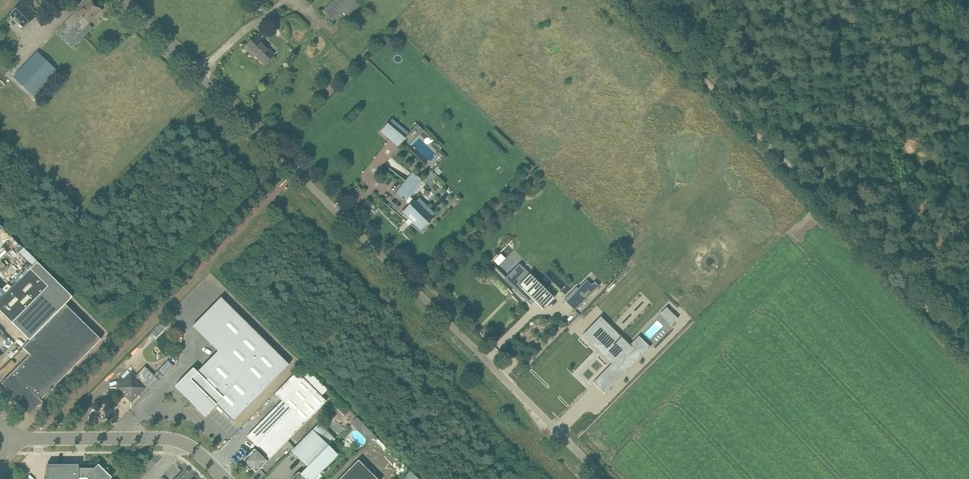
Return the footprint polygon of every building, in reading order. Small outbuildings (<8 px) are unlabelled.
[(92,0),(88,0),(56,32),(73,48),(93,28),(89,24),(102,10),(92,0)] [(265,7),(259,0),(249,0),(260,12),(265,7)] [(332,22),(342,11),(348,17),(365,0),(333,0),(322,12),(332,22)] [(23,28),(34,16),(21,2),(9,15),(23,28)] [(254,57),(255,55),(264,64),(271,57),(274,55),(265,46),(266,44),(257,34),(251,40),(244,47),(254,57)] [(32,95),(56,70),(36,52),(13,76),(32,95)] [(380,132),(398,147),(409,133),(392,119),(380,132)] [(412,173),(411,173),(395,193),(394,193),(403,200),(409,204),(402,212),(421,230),(428,223),(432,218),(431,218),(414,201),(415,201),(414,200),(414,201),(410,197),(422,181),(422,182),(423,181),(420,179),(420,178),(412,172),(411,172),(412,173)] [(0,299),(0,311),(12,322),(30,340),(65,304),(73,297),(55,281),(37,262),(30,269),(6,293),(0,299)] [(522,275),(517,270),(508,279),(508,280),(516,288),(517,288),(521,292),(519,294),(530,305),(535,301),(546,290),(545,289),(543,291),(532,279),(528,275),(525,278),(522,275)] [(574,311),(575,310),(599,286),(595,281),(591,285),(587,280),(578,289),(577,287),(564,300),(574,311)] [(192,326),(201,335),(209,343),(217,351),(197,372),(193,368),(176,386),(206,415),(216,405),(233,421),(289,364),(221,297),(192,326)] [(5,380),(1,384),(3,383),(30,409),(40,399),(42,402),(43,401),(41,400),(101,339),(65,304),(30,340),(23,348),(30,355),(5,380)] [(671,325),(678,319),(673,314),(667,320),(671,325)] [(593,317),(581,329),(589,337),(590,335),(611,356),(591,377),(602,387),(645,343),(634,332),(625,341),(617,333),(604,321),(601,325),(593,317)] [(164,319),(151,332),(156,337),(169,324),(164,319)] [(168,358),(169,360),(168,361),(168,360),(159,370),(164,375),(177,362),(177,360),(172,355),(169,355),(168,356),(168,358)] [(123,380),(117,387),(131,402),(135,398),(138,394),(142,398),(159,380),(160,379),(159,380),(155,383),(150,378),(147,381),(139,373),(140,372),(139,371),(138,372),(131,365),(120,377),(123,380)] [(296,372),(275,393),(282,400),(249,434),(249,438),(258,447),(255,449),(254,448),(243,460),(256,472),(326,401),(296,372)] [(341,402),(337,406),(345,414),(349,410),(341,402)] [(358,418),(352,423),(356,427),(362,422),(358,418)] [(291,451),(307,467),(301,473),(299,471),(297,472),(296,473),(295,474),(294,475),(292,477),(291,478),(290,478),(301,478),(303,477),(306,478),(314,478),(338,454),(329,446),(336,439),(320,423),(313,430),(291,451)] [(358,460),(339,478),(378,478),(358,460)] [(46,470),(46,478),(79,478),(79,466),(78,464),(46,465),(46,470)] [(90,473),(85,468),(79,466),(79,478),(110,478),(112,477),(108,474),(108,468),(102,468),(98,464),(90,473)]
